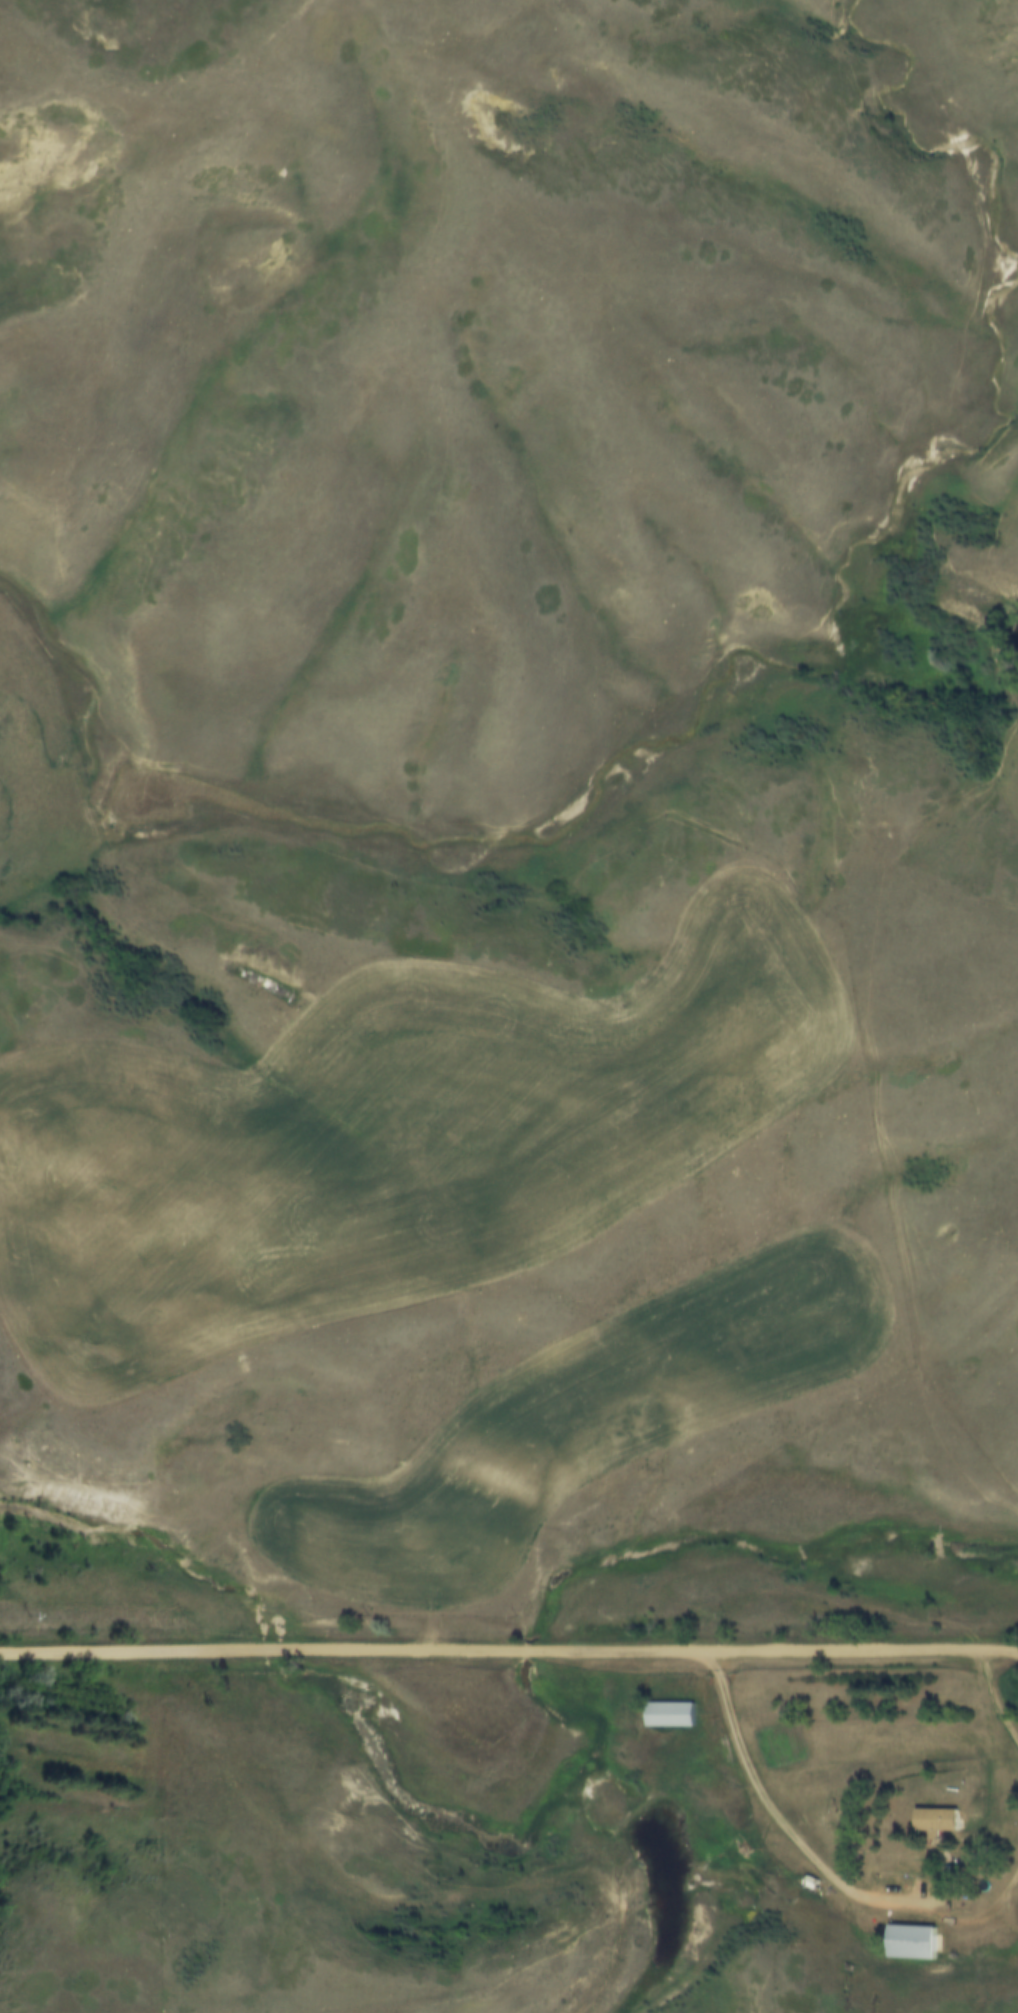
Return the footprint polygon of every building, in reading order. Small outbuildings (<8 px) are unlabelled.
[(696,1702),(651,1702),(651,1726),(696,1726),(696,1702)] [(963,1808),(920,1808),(920,1838),(942,1838),(942,1830),(963,1830),(963,1808)] [(939,1926),(891,1925),(891,1957),(938,1958),(939,1926)]
